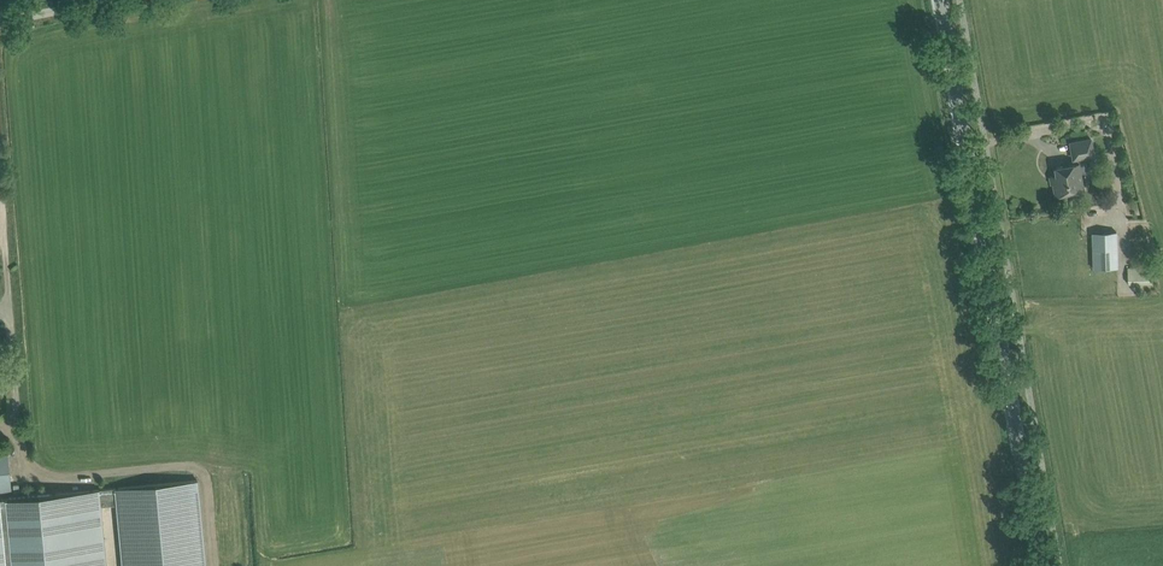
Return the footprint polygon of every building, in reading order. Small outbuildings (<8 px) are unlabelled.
[(1088,172),(1093,165),(1091,155),(1094,155),(1091,138),(1070,142),(1073,158),(1083,157),(1084,164),(1079,165),(1079,163),(1056,167),(1057,176),(1055,176),(1056,182),(1054,182),(1056,194),(1083,190),(1080,173),(1088,172)] [(1117,231),(1093,232),(1094,268),(1118,268),(1117,231)] [(1152,266),(1128,268),(1128,284),(1153,283),(1152,266)] [(0,451),(0,491),(12,490),(8,450),(0,451)] [(198,480),(0,499),(0,565),(106,565),(100,506),(117,504),(123,565),(206,565),(198,480)]
